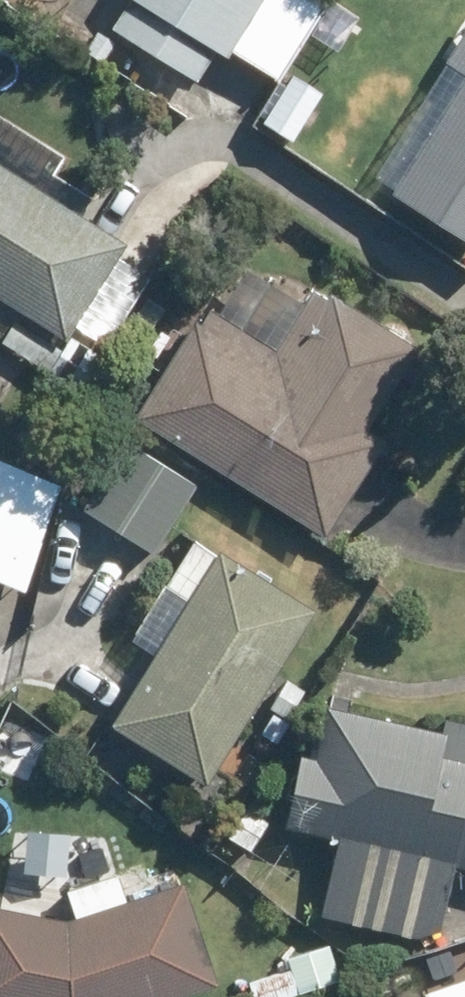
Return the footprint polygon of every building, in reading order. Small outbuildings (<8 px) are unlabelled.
[(129,30),(211,82),(231,49),(243,58),(279,0),(148,0),(129,30)] [(405,192),(464,230),(464,98),(405,192)] [(278,105),(263,125),(301,151),(316,131),(278,105)] [(82,340),(139,246),(0,159),(0,288),(82,340)] [(151,422),(340,538),(397,443),(381,434),(431,352),(327,289),(288,354),(218,311),(151,422)] [(60,345),(47,369),(94,396),(107,374),(60,345)] [(132,381),(113,407),(127,417),(146,391),(132,381)] [(135,441),(93,507),(166,554),(208,487),(135,441)] [(0,456),(0,577),(24,586),(65,482),(0,456)] [(331,613),(237,554),(127,727),(223,788),(331,613)] [(295,681),(278,707),(297,720),(314,693),(295,681)] [(344,710),(316,832),(355,840),(338,918),(434,941),(454,934),(464,882),(464,761),(451,758),(457,735),(344,710)] [(283,716),(270,737),(286,746),(298,727),(283,716)] [(254,809),(236,838),(260,852),(278,823),(254,809)] [(231,986),(197,883),(87,923),(0,904),(0,996),(199,996),(231,986)] [(258,985),(262,996),(298,996),(308,993),(299,969),(258,985)]
